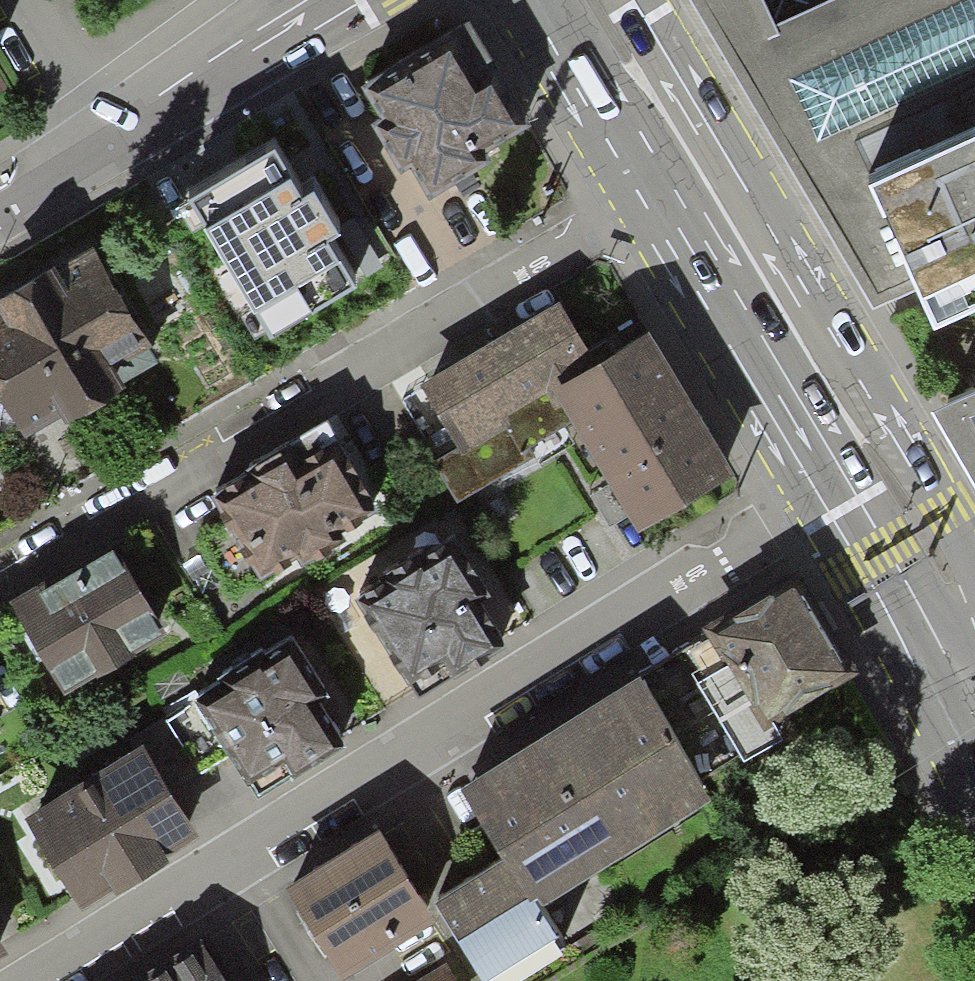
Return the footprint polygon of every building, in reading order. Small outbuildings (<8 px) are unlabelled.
[(875,300),(904,286),(863,196),(974,144),(974,0),(701,0),(875,300)] [(477,151),(508,133),(452,36),(350,95),(371,131),(363,135),(385,173),(396,167),(414,198),(482,159),(477,151)] [(273,141),(191,191),(274,327),(356,278),(328,231),(341,223),(315,180),(302,188),(273,141)] [(904,286),(935,354),(974,334),(974,144),(863,196),(904,286)] [(0,293),(0,408),(13,431),(148,354),(85,244),(0,293)] [(557,309),(419,392),(457,455),(436,468),(460,509),(575,439),(638,543),(734,486),(648,345),(597,376),(557,309)] [(959,384),(926,400),(974,503),(974,377),(959,384)] [(330,546),(371,523),(321,432),(208,493),(229,533),(206,545),(234,597),(289,567),(295,579),(336,557),(330,546)] [(896,635),(832,530),(681,622),(686,630),(759,749),(837,702),(823,680),(896,635)] [(0,602),(53,692),(160,630),(108,539),(0,602)] [(417,692),(489,648),(462,604),(474,597),(441,543),(357,594),(417,692)] [(262,785),(333,741),(306,697),(318,690),(286,637),(202,688),(262,785)] [(714,801),(639,679),(459,790),(503,860),(509,856),(541,908),(714,801)] [(136,745),(16,820),(70,905),(190,831),(136,745)] [(378,826),(278,885),(329,972),(429,913),(378,826)] [(557,939),(539,910),(541,908),(509,856),(503,860),(434,903),(484,980),(491,980),(557,939)] [(141,980),(225,980),(202,943),(141,980)] [(416,980),(461,980),(449,961),(416,980)]
